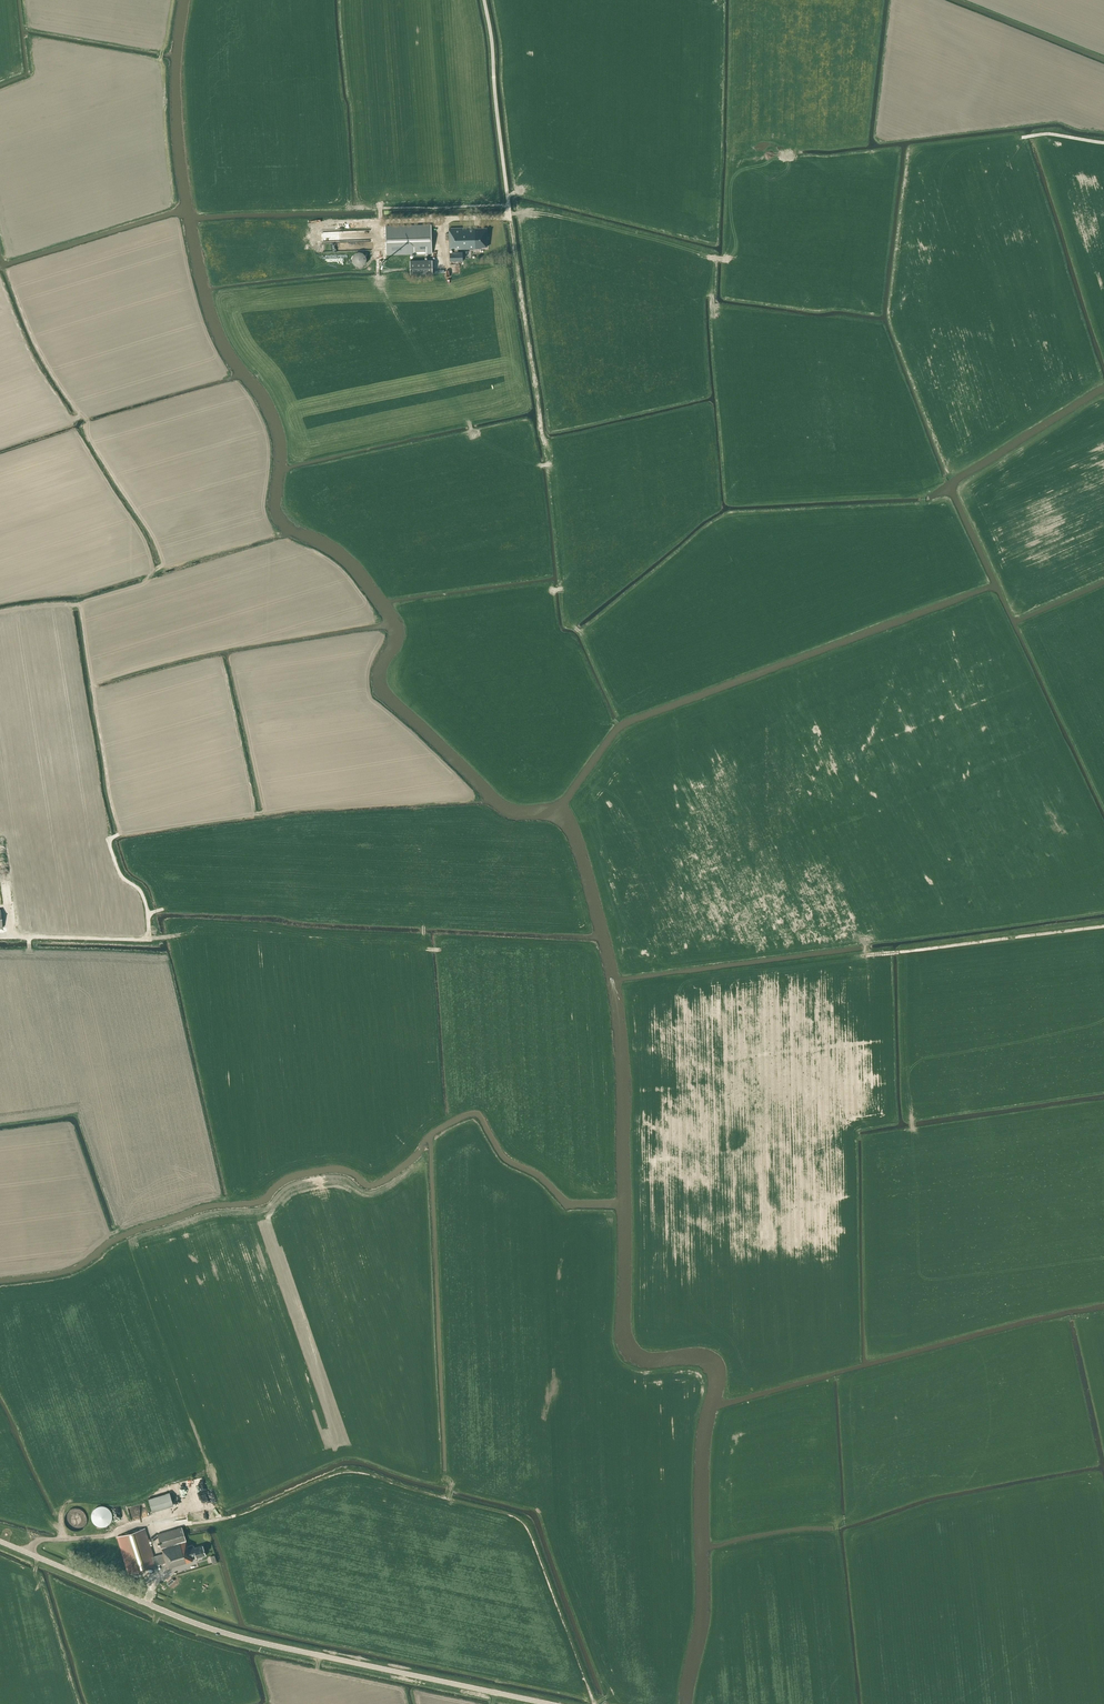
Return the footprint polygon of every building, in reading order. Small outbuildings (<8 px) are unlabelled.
[(427,255),(427,253),(432,253),(431,224),(386,226),(386,255),(414,254),(414,255),(427,255)] [(450,252),(450,261),(463,261),(463,251),(458,251),(458,249),(482,248),(482,247),(487,247),(486,228),(475,228),(475,227),(449,228),(449,233),(445,234),(446,240),(449,240),(449,249),(455,249),(455,252),(450,252)] [(353,263),(356,266),(359,266),(363,265),(366,263),(367,259),(365,255),(362,253),(359,252),(355,253),(353,256),(352,259),(353,263)] [(432,273),(432,260),(410,260),(410,273),(432,273)] [(148,1499),(152,1512),(173,1505),(169,1492),(148,1499)] [(91,1513),(91,1516),(91,1519),(93,1522),(95,1524),(97,1526),(100,1526),(103,1526),(106,1526),(108,1524),(110,1522),(111,1519),(112,1516),(111,1513),(110,1511),(108,1508),(106,1507),(103,1506),(100,1506),(97,1507),(95,1508),(93,1511),(91,1513)] [(187,1546),(181,1527),(157,1534),(163,1553),(153,1556),(144,1528),(117,1536),(128,1574),(166,1562),(168,1568),(192,1561),(191,1556),(195,1555),(196,1558),(205,1555),(202,1545),(194,1547),(193,1544),(187,1546)] [(160,1583),(163,1594),(171,1592),(168,1581),(160,1583)]
